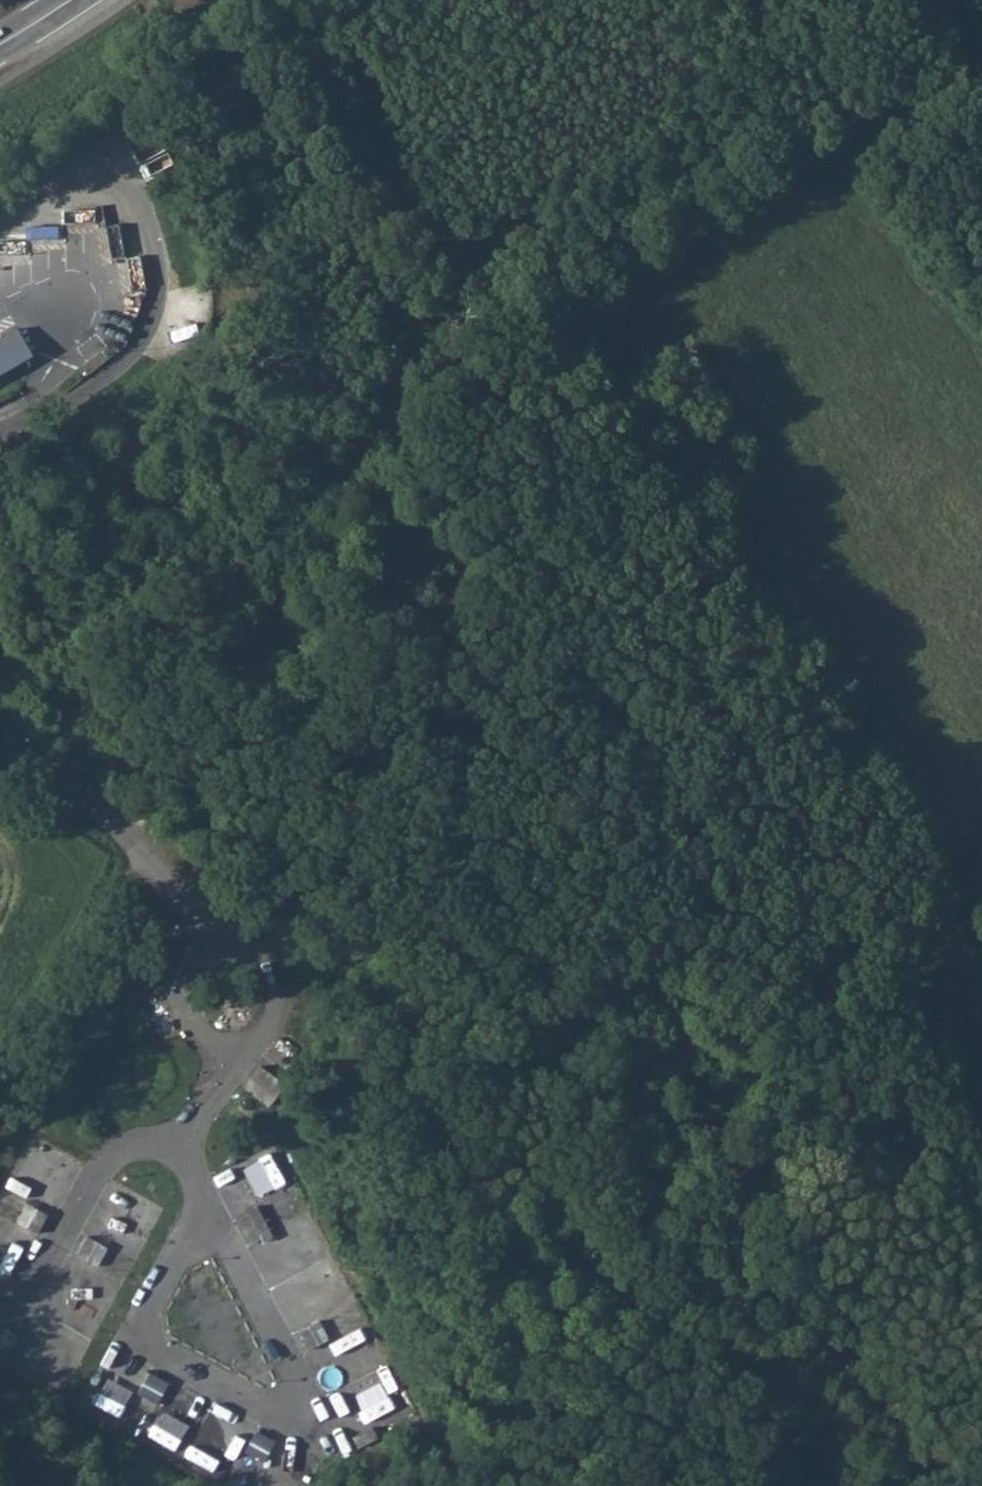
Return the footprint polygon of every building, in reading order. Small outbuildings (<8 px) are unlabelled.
[(0,339),(0,374),(33,355),(18,328),(0,339)] [(260,1066),(244,1087),(269,1106),(285,1084),(260,1066)] [(142,1239),(158,1208),(133,1195),(116,1225),(142,1239)] [(17,1222),(27,1227),(37,1208),(27,1203),(17,1222)] [(257,1206),(247,1211),(248,1214),(251,1219),(261,1214),(257,1206)] [(37,1233),(48,1215),(37,1208),(27,1227),(37,1233)] [(248,1214),(240,1219),(253,1243),(261,1238),(259,1234),(269,1229),(261,1214),(251,1219),(248,1214)] [(261,1238),(263,1242),(273,1237),(269,1229),(259,1234),(261,1238)] [(77,1255),(87,1261),(98,1242),(87,1236),(77,1255)] [(98,1242),(87,1261),(97,1266),(108,1248),(98,1242)] [(319,1321),(309,1326),(319,1344),(329,1339),(319,1321)] [(1,1324),(0,1325),(0,1338),(13,1346),(19,1335),(1,1324)] [(309,1326),(298,1332),(308,1351),(319,1344),(309,1326)] [(8,1355),(13,1346),(0,1338),(0,1351),(8,1355)] [(162,1393),(168,1383),(150,1373),(144,1384),(162,1393)] [(138,1393),(157,1404),(162,1393),(144,1384),(138,1393)] [(377,1438),(372,1428),(366,1431),(371,1441),(377,1438)] [(257,1431),(251,1442),(270,1452),(275,1442),(257,1431)] [(366,1431),(353,1437),(359,1448),(371,1441),(366,1431)] [(270,1452),(251,1442),(245,1452),(264,1463),(270,1452)]
